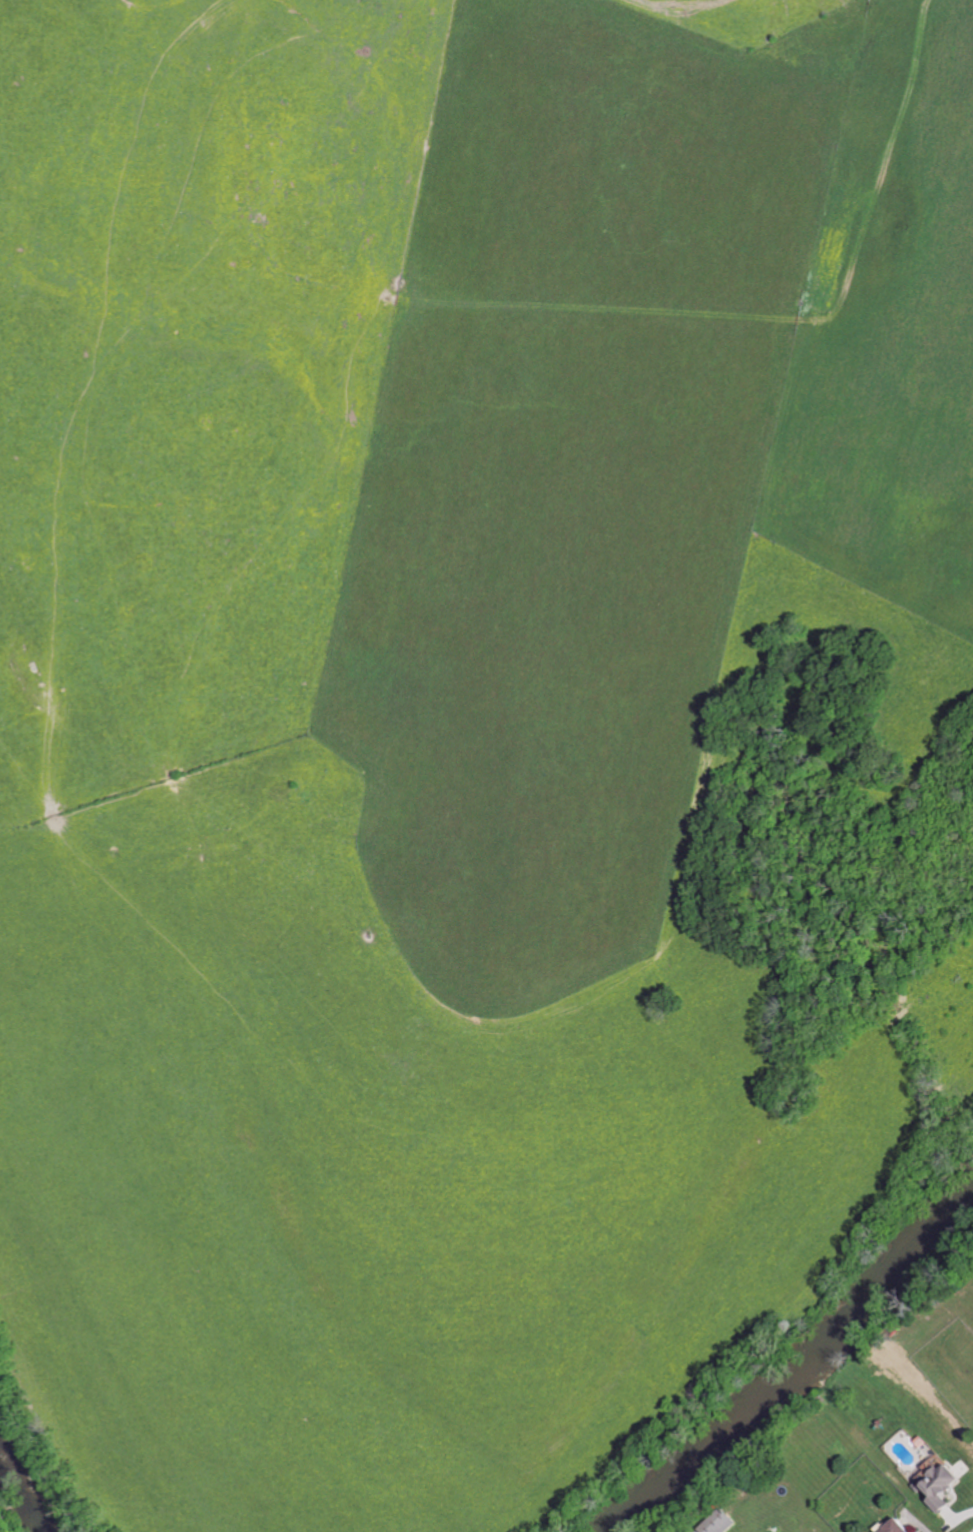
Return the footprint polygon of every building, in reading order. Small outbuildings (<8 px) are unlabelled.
[(932,1501),(943,1515),(955,1505),(948,1496),(968,1481),(953,1462),(927,1482),(938,1496),(932,1501)] [(906,1518),(886,1531),(916,1531),(906,1518)]
